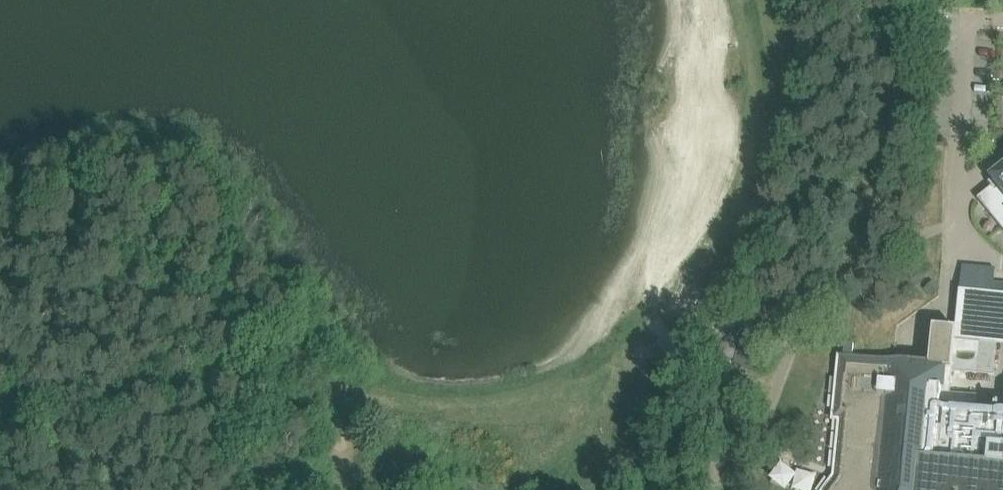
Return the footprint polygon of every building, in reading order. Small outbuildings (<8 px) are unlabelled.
[(1001,171),(987,182),(991,187),(978,198),(1002,230),(1002,174),(1001,171)] [(959,290),(956,330),(933,328),(928,369),(894,365),(844,360),(843,360),(842,360),(836,417),(843,417),(837,477),(828,489),(1002,489),(1002,295),(959,290)] [(744,338),(733,365),(756,374),(767,347),(744,338)]
